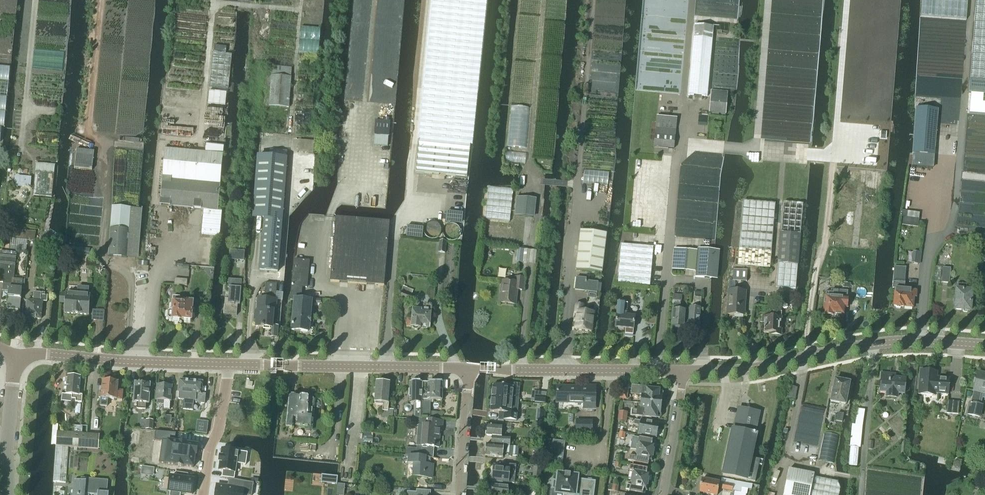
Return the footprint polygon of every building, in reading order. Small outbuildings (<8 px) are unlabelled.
[(419,142),(470,147),(472,147),(486,0),(433,0),(419,142)] [(921,17),(967,21),(968,0),(922,0),(921,17)] [(970,79),(969,94),(984,95),(984,0),(976,0),(970,79)] [(712,40),(713,27),(694,25),(693,38),(688,95),(707,97),(712,40)] [(216,35),(215,47),(233,49),(234,37),(216,35)] [(232,55),(213,53),(209,87),(229,89),(232,55)] [(263,89),(270,89),(269,106),(288,108),(290,78),(291,68),(272,67),(271,77),(264,76),(264,77),(263,89)] [(209,91),(208,104),(225,105),(226,93),(209,91)] [(711,93),(709,113),(726,114),(727,95),(711,93)] [(969,114),(984,115),(984,95),(971,94),(969,114)] [(913,154),(912,167),(916,167),(916,166),(933,168),(934,155),(935,156),(935,149),(934,149),(937,110),(916,108),(912,154),(913,154)] [(657,117),(654,147),(674,149),(677,118),(657,117)] [(389,136),(390,122),(375,120),(374,135),(389,136)] [(419,142),(416,174),(466,179),(470,147),(419,142)] [(165,149),(160,205),(204,209),(201,234),(216,236),(218,236),(220,236),(222,211),(221,211),(218,211),(223,154),(224,146),(222,146),(222,145),(218,145),(218,146),(206,145),(206,153),(165,149)] [(76,150),(73,169),(92,171),(94,152),(76,150)] [(252,218),(253,218),(264,219),(259,271),(278,272),(282,220),(287,157),(258,154),(252,218)] [(36,164),(33,196),(52,198),(55,165),(36,164)] [(488,187),(486,207),(485,220),(509,223),(513,190),(488,187)] [(517,198),(515,216),(512,246),(522,247),(525,217),(533,218),(535,200),(517,198)] [(770,268),(775,213),(775,204),(743,202),(742,210),(738,265),(770,268)] [(798,264),(801,235),(803,204),(783,202),(783,211),(781,233),(780,233),(777,263),(778,263),(776,287),(796,288),(798,264)] [(108,256),(127,258),(129,222),(137,223),(139,207),(136,207),(136,209),(112,207),(108,256)] [(330,281),(378,286),(384,286),(389,222),(336,218),(330,281)] [(36,232),(16,230),(15,239),(10,239),(9,249),(26,251),(27,241),(35,242),(36,232)] [(575,271),(601,274),(606,234),(580,231),(575,271)] [(439,241),(438,253),(445,254),(447,242),(439,241)] [(621,245),(618,283),(650,286),(650,285),(651,266),(653,247),(621,245)] [(687,271),(689,250),(673,248),(671,270),(687,271)] [(84,254),(89,259),(94,254),(89,249),(84,254)] [(695,277),(711,278),(714,251),(698,249),(695,277)] [(3,283),(2,292),(9,292),(7,308),(20,310),(21,300),(22,300),(22,299),(21,298),(22,289),(24,289),(25,289),(25,280),(14,279),(12,279),(14,259),(16,259),(16,254),(0,252),(0,282),(3,283)] [(299,300),(300,299),(301,287),(307,288),(309,261),(294,260),(291,300),(295,300),(292,331),(308,332),(309,323),(310,323),(311,318),(310,318),(311,301),(299,300)] [(137,266),(137,271),(148,273),(148,267),(147,266),(147,262),(139,261),(139,266),(137,266)] [(894,266),(892,289),(896,289),(894,307),(895,307),(897,309),(900,309),(902,308),(903,308),(903,307),(912,308),(913,297),(915,297),(916,291),(904,289),(906,267),(894,266)] [(949,283),(950,268),(942,268),(941,283),(949,283)] [(747,270),(733,270),(732,281),(746,282),(747,270)] [(515,305),(516,290),(522,291),(524,279),(515,278),(515,282),(502,281),(499,303),(515,305)] [(585,281),(586,279),(576,278),(574,291),(596,293),(598,283),(585,281)] [(225,299),(224,315),(236,316),(236,315),(237,305),(240,305),(240,304),(241,289),(241,281),(228,280),(228,289),(229,289),(228,300),(225,299)] [(744,291),(734,291),(735,281),(729,281),(728,290),(727,315),(744,315),(744,291)] [(276,296),(276,284),(265,283),(264,295),(276,296)] [(962,312),(963,313),(967,313),(968,312),(968,311),(970,311),(971,291),(966,291),(966,285),(956,284),(954,310),(962,311),(962,312)] [(411,297),(411,296),(413,290),(403,286),(399,297),(409,302),(411,297)] [(844,307),(847,308),(848,299),(831,297),(832,293),(826,292),(824,315),(825,315),(826,317),(830,317),(831,316),(833,316),(833,314),(844,315),(844,307)] [(34,293),(33,301),(27,301),(26,318),(41,320),(43,303),(47,303),(48,296),(45,296),(45,293),(41,293),(34,293)] [(90,295),(60,293),(59,303),(66,303),(65,313),(74,314),(78,315),(78,314),(88,315),(90,295)] [(685,310),(680,310),(681,295),(673,295),(672,304),(673,304),(671,326),(684,327),(685,310)] [(179,324),(181,322),(182,321),(191,322),(193,302),(180,301),(180,298),(172,297),(171,311),(170,310),(168,312),(167,318),(169,320),(172,320),(172,321),(173,321),(174,323),(179,324)] [(694,298),(694,308),(689,308),(687,328),(698,329),(701,298),(694,298)] [(256,318),(256,327),(272,328),(273,317),(275,317),(277,300),(258,299),(257,311),(255,311),(254,318),(256,318)] [(616,315),(615,328),(619,328),(619,330),(624,330),(624,329),(626,329),(625,334),(633,335),(634,330),(635,317),(623,316),(624,310),(627,310),(628,304),(618,303),(617,315),(616,315)] [(593,313),(582,312),(582,305),(575,304),(575,311),(577,311),(574,330),(591,332),(593,313)] [(421,310),(413,310),(412,320),(407,320),(407,327),(411,327),(412,328),(414,330),(418,330),(419,329),(420,329),(420,328),(429,328),(431,306),(424,305),(424,310),(421,310)] [(764,330),(764,333),(771,333),(771,336),(781,336),(782,330),(780,330),(781,313),(773,312),(773,317),(764,317),(763,330),(764,330)] [(920,371),(918,395),(935,396),(935,394),(948,395),(949,379),(936,378),(937,372),(920,371)] [(984,394),(984,374),(977,372),(973,391),(974,391),(971,403),(970,403),(967,414),(979,417),(982,406),(977,404),(980,393),(984,394)] [(880,392),(887,392),(886,397),(897,398),(898,393),(904,394),(905,379),(895,378),(895,375),(881,374),(880,392)] [(61,394),(61,401),(75,403),(82,403),(82,396),(79,396),(81,378),(67,377),(67,378),(65,379),(65,382),(67,383),(66,395),(61,394)] [(835,380),(830,402),(845,405),(849,383),(846,382),(845,379),(840,379),(838,381),(835,380)] [(100,403),(107,403),(108,399),(122,400),(123,391),(117,391),(118,382),(115,382),(116,380),(111,380),(111,381),(102,380),(100,403)] [(179,380),(177,399),(183,399),(182,409),(183,409),(189,410),(192,381),(179,380)] [(192,381),(189,410),(192,410),(193,401),(195,401),(195,403),(204,404),(205,395),(201,395),(202,382),(192,381)] [(628,381),(627,390),(631,390),(631,394),(633,394),(641,395),(640,404),(660,406),(661,397),(658,396),(659,392),(646,390),(647,388),(638,387),(638,382),(628,381)] [(146,410),(146,404),(148,404),(149,385),(143,384),(142,383),(138,382),(137,384),(135,384),(134,403),(137,403),(137,410),(146,410)] [(390,417),(391,412),(388,412),(389,384),(375,383),(374,404),(383,404),(382,417),(390,417)] [(409,404),(410,404),(410,406),(407,405),(405,406),(404,407),(403,410),(404,412),(405,413),(407,414),(410,413),(411,412),(412,410),(411,407),(413,407),(413,418),(421,419),(421,383),(409,383),(409,404)] [(422,383),(421,403),(432,403),(432,401),(442,401),(442,383),(427,383),(422,383)] [(164,403),(164,409),(169,409),(170,386),(164,385),(164,384),(160,384),(159,385),(157,385),(157,400),(157,403),(164,403)] [(493,386),(491,399),(518,401),(519,385),(508,384),(507,387),(502,386),(501,386),(493,386)] [(594,391),(582,390),(582,388),(557,387),(556,403),(582,404),(582,409),(594,410),(595,388),(594,388),(594,391)] [(305,427),(305,431),(310,432),(313,399),(311,398),(308,397),(307,396),(301,395),(299,397),(295,396),(290,395),(288,398),(285,427),(291,428),(291,429),(292,429),(292,428),(293,428),(293,419),(295,419),(295,426),(305,427)] [(491,399),(490,412),(499,413),(504,413),(503,420),(503,421),(516,422),(518,401),(491,399)] [(947,401),(946,413),(958,415),(959,402),(947,401)] [(631,411),(631,416),(656,419),(657,414),(660,414),(660,406),(640,404),(639,412),(631,411)] [(751,459),(756,436),(755,435),(759,413),(738,409),(733,431),(732,431),(722,476),(746,481),(755,483),(759,460),(751,459)] [(858,410),(855,427),(861,428),(862,426),(864,410),(862,410),(858,410)] [(421,419),(413,418),(412,426),(422,426),(421,447),(432,448),(432,449),(434,449),(434,448),(438,448),(440,432),(442,432),(442,422),(426,421),(426,419),(423,419),(421,419)] [(576,421),(576,433),(592,434),(592,421),(576,421)] [(656,438),(658,429),(658,425),(634,421),(633,425),(640,426),(638,434),(656,438)] [(485,436),(492,436),(491,444),(510,446),(510,437),(501,437),(502,426),(486,425),(485,436)] [(74,434),(73,447),(98,449),(99,440),(99,435),(82,434),(82,427),(75,426),(74,434)] [(56,446),(53,483),(55,483),(65,483),(68,447),(73,447),(74,434),(73,433),(57,432),(56,442),(56,446)] [(156,432),(154,440),(162,442),(159,463),(175,465),(184,467),(184,466),(193,468),(195,455),(196,456),(198,445),(187,444),(187,443),(185,443),(180,443),(178,442),(178,443),(175,442),(176,433),(156,432)] [(364,434),(363,443),(372,444),(373,435),(364,434)] [(630,450),(637,451),(653,454),(654,446),(652,445),(652,441),(635,438),(632,437),(630,450)] [(553,441),(551,457),(563,458),(565,442),(553,441)] [(485,444),(484,456),(502,458),(503,454),(512,455),(512,456),(517,456),(518,448),(485,444)] [(220,463),(219,471),(223,471),(222,478),(234,479),(236,464),(246,465),(247,453),(237,452),(238,449),(230,448),(230,451),(222,450),(221,456),(220,456),(219,461),(219,463),(220,463)] [(630,450),(628,462),(631,463),(648,466),(649,462),(651,462),(653,454),(637,451),(630,450)] [(430,459),(439,459),(409,456),(408,464),(414,464),(413,478),(432,479),(433,466),(430,466),(430,459)] [(492,483),(508,484),(511,484),(512,473),(515,473),(516,466),(500,465),(499,468),(493,467),(493,476),(491,477),(491,481),(492,481),(492,483)] [(533,466),(532,477),(539,477),(540,467),(533,466)] [(633,473),(631,480),(648,483),(649,474),(646,474),(647,470),(630,467),(629,472),(633,473)] [(783,494),(810,494),(813,478),(814,475),(788,470),(783,494)] [(168,492),(170,492),(170,494),(181,494),(181,493),(185,494),(192,494),(194,482),(194,481),(187,480),(188,474),(177,473),(176,478),(170,477),(170,478),(169,491),(168,491),(168,492)] [(552,489),(556,490),(555,494),(563,494),(594,494),(595,482),(577,479),(577,476),(570,476),(570,475),(565,474),(565,475),(558,474),(557,481),(553,481),(552,489)] [(322,475),(321,483),(337,485),(338,477),(322,475)] [(96,494),(108,494),(109,493),(107,493),(108,481),(79,478),(79,481),(74,480),(73,488),(76,488),(75,494),(85,494),(96,494)] [(840,489),(837,482),(813,478),(810,494),(839,494),(840,489)] [(215,494),(252,494),(253,483),(229,480),(229,481),(231,481),(231,486),(228,485),(228,487),(217,485),(215,494)] [(643,494),(644,490),(646,491),(648,483),(631,480),(630,487),(627,486),(626,491),(643,494)] [(699,493),(709,494),(717,494),(718,489),(734,492),(733,494),(745,494),(740,493),(741,488),(747,489),(751,490),(752,485),(721,480),(721,483),(702,480),(699,493)] [(524,494),(508,493),(508,487),(492,486),(491,494),(524,494)]
